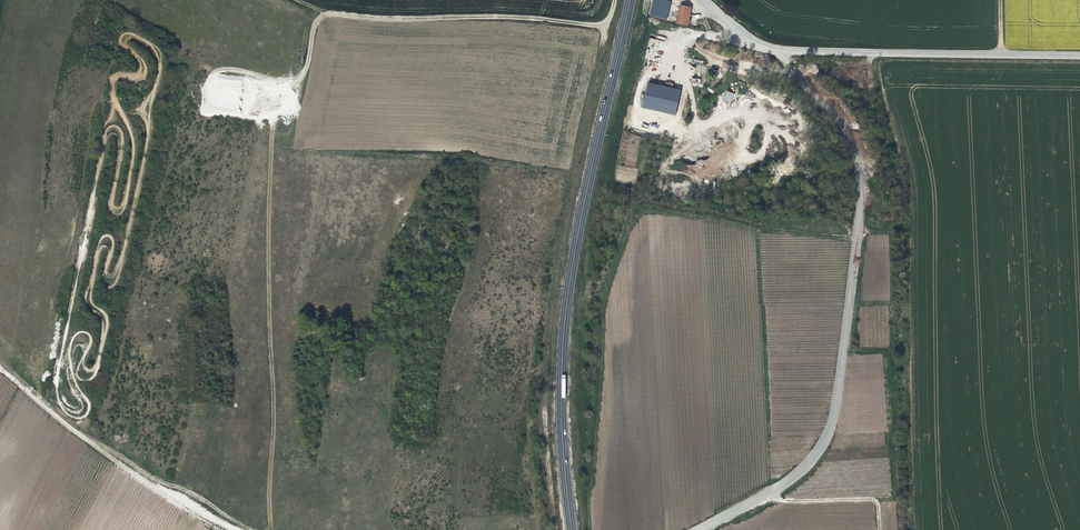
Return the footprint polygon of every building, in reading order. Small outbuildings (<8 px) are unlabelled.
[(666,0),(653,0),(650,16),(667,19),(671,1),(666,0)] [(677,24),(688,26),(691,9),(680,7),(677,24)] [(684,88),(652,82),(647,106),(680,112),(684,88)] [(734,94),(727,91),(724,100),(731,102),(734,94)]
